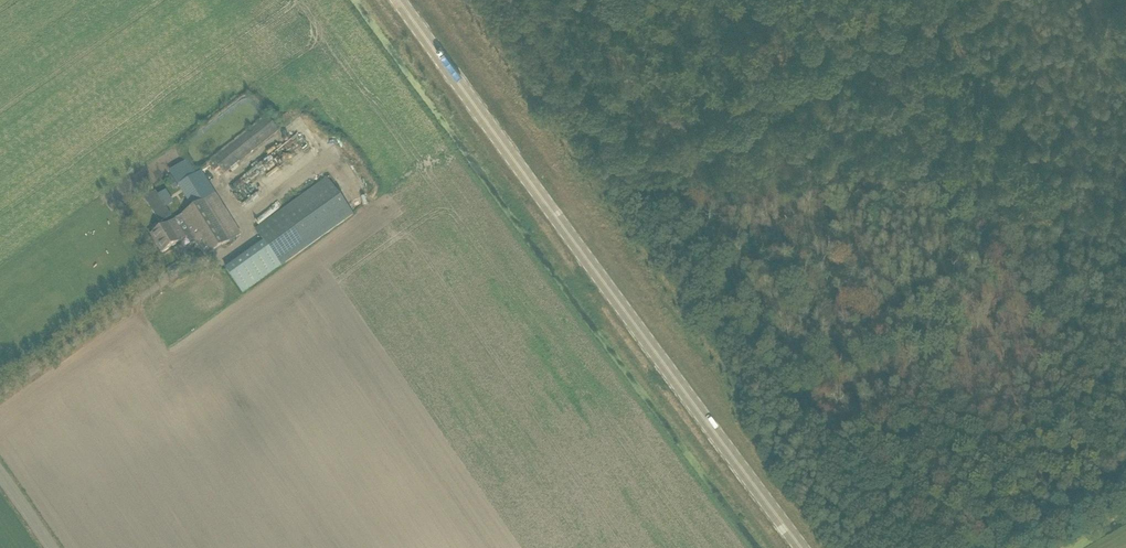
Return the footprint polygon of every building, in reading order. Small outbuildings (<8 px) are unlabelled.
[(213,158),(225,173),(278,131),(266,116),(213,158)] [(152,236),(162,252),(187,237),(190,243),(195,240),(206,257),(216,250),(239,236),(214,196),(215,196),(200,171),(196,174),(188,161),(165,176),(174,190),(180,186),(194,209),(161,230),(152,236)] [(210,166),(215,172),(220,167),(216,162),(210,166)] [(264,242),(225,270),(243,295),(354,216),(327,178),(255,229),(264,242)] [(157,223),(169,216),(154,190),(142,197),(157,223)]
